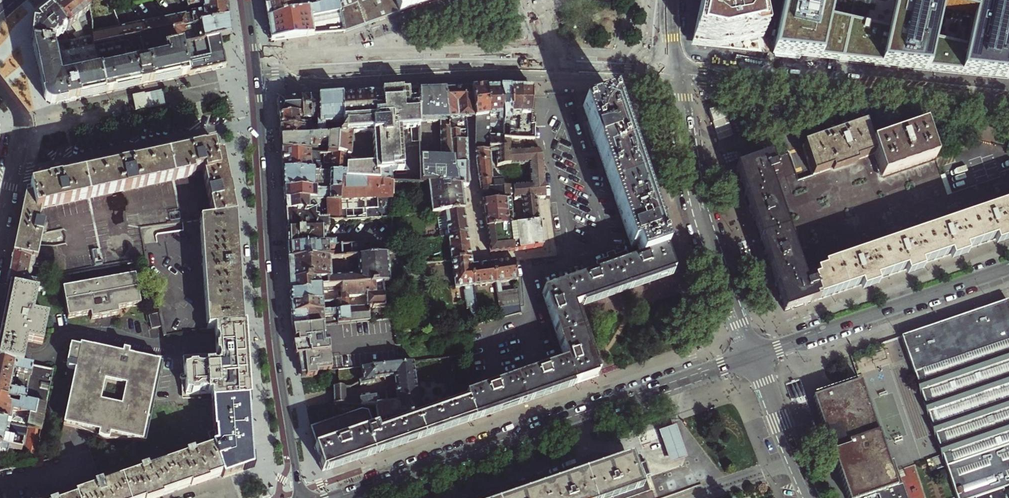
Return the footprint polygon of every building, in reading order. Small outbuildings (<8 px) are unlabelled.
[(52,11),(71,34),(76,40),(92,38),(85,0),(65,0),(62,2),(52,11)] [(94,47),(120,42),(117,31),(122,30),(112,5),(110,0),(85,0),(92,38),(94,47)] [(228,17),(227,8),(226,0),(151,0),(129,6),(128,2),(112,5),(122,30),(117,31),(120,42),(141,38),(141,36),(228,17)] [(266,9),(267,19),(337,1),(337,0),(264,0),(266,9)] [(337,1),(345,33),(352,30),(373,23),(398,14),(393,0),(342,0),(337,1)] [(398,14),(403,13),(420,6),(439,0),(393,0),(398,14)] [(692,40),(695,46),(750,52),(750,48),(766,45),(755,0),(701,0),(699,10),(693,35),(692,40)] [(778,55),(789,56),(819,59),(824,59),(841,61),(845,61),(853,24),(832,19),(836,0),(788,0),(778,55)] [(969,74),(988,76),(1008,78),(1008,6),(989,2),(989,0),(891,0),(899,2),(897,10),(893,32),(853,24),(845,61),(886,66),(899,67),(934,70),(960,73),(969,74)] [(337,1),(267,19),(270,34),(271,41),(280,40),(311,36),(345,33),(337,1)] [(35,24),(33,43),(53,44),(51,42),(65,32),(68,36),(71,34),(52,11),(45,16),(35,24)] [(141,38),(144,53),(182,45),(219,37),(230,35),(230,29),(228,17),(141,36),(141,38)] [(223,53),(219,37),(182,45),(188,75),(226,66),(223,53)] [(53,44),(33,43),(34,50),(40,77),(45,101),(46,102),(47,103),(48,104),(50,105),(53,105),(75,100),(116,91),(154,82),(168,79),(188,75),(182,45),(144,53),(141,38),(120,42),(94,47),(92,38),(76,40),(76,41),(53,44)] [(496,88),(485,89),(488,116),(489,150),(504,149),(503,139),(503,115),(500,88),(496,88)] [(506,88),(500,88),(503,115),(503,139),(509,140),(510,115),(510,88),(506,88)] [(518,88),(510,88),(510,115),(509,140),(534,141),(534,126),(531,126),(531,98),(532,93),(532,88),(529,88),(518,88)] [(440,122),(448,122),(448,118),(444,89),(438,90),(424,90),(418,90),(419,123),(425,123),(440,122)] [(469,118),(474,118),(470,89),(467,89),(457,89),(444,89),(448,118),(466,118),(469,118)] [(478,89),(470,89),(474,118),(474,120),(474,152),(489,152),(489,150),(488,116),(485,89),(478,89)] [(401,129),(420,128),(419,123),(418,90),(401,91),(388,92),(377,93),(362,94),(349,95),(341,96),(341,127),(345,127),(339,137),(337,137),(337,156),(346,156),(346,174),(346,180),(373,182),(380,182),(379,172),(405,170),(401,129)] [(317,138),(337,137),(339,137),(345,127),(341,127),(341,96),(335,96),(325,97),(318,97),(319,120),(316,120),(317,130),(317,138)] [(641,258),(665,250),(657,227),(646,193),(642,183),(640,175),(624,130),(620,117),(617,110),(616,105),(612,96),(583,106),(629,240),(631,247),(636,245),(641,258)] [(319,120),(318,97),(315,97),(309,98),(311,128),(309,128),(309,131),(317,130),(316,120),(319,120)] [(302,128),(302,132),(310,131),(309,131),(309,128),(311,128),(309,98),(305,98),(300,99),(301,115),(302,128)] [(279,116),(301,115),(300,99),(281,100),(278,104),(279,112),(279,116)] [(280,129),(302,128),(301,115),(279,116),(279,124),(280,129)] [(466,118),(448,118),(448,122),(451,140),(467,140),(468,132),(466,122),(466,118)] [(448,122),(440,122),(441,157),(453,157),(451,140),(448,122)] [(832,135),(802,146),(812,176),(873,154),(870,144),(863,124),(850,129),(832,135)] [(935,158),(924,125),(910,130),(893,136),(870,144),(873,154),(881,176),(935,158)] [(281,140),(317,138),(317,130),(309,131),(310,131),(302,132),(302,128),(280,129),(280,132),(281,140)] [(337,156),(337,137),(317,138),(281,140),(281,145),(281,151),(319,155),(319,146),(321,146),(321,144),(326,143),(327,155),(337,156)] [(504,149),(508,148),(509,164),(514,164),(518,164),(519,165),(543,163),(543,160),(541,155),(534,141),(509,140),(503,139),(504,149)] [(467,140),(451,140),(453,157),(454,164),(468,162),(467,150),(467,140)] [(235,217),(235,212),(232,201),(233,200),(232,198),(231,190),(230,190),(229,185),(226,170),(221,145),(207,148),(203,149),(190,151),(190,152),(167,157),(140,163),(131,165),(131,164),(126,165),(119,167),(100,172),(86,174),(60,180),(60,179),(48,182),(48,183),(45,183),(27,187),(21,215),(17,233),(16,238),(15,244),(14,247),(13,255),(39,260),(43,239),(47,223),(40,222),(43,211),(195,177),(194,172),(204,171),(214,220),(235,217)] [(475,159),(476,163),(491,162),(491,165),(509,164),(508,148),(504,149),(489,150),(489,152),(474,152),(475,159)] [(319,155),(281,151),(282,162),(283,174),(346,174),(346,156),(337,156),(327,155),(319,155)] [(774,155),(770,157),(736,169),(744,193),(752,216),(764,250),(778,293),(785,312),(819,300),(815,287),(816,286),(815,283),(813,283),(806,286),(769,176),(778,173),(776,167),(782,165),(778,154),(774,155)] [(421,156),(420,184),(423,184),(428,184),(457,185),(456,176),(455,173),(454,164),(453,157),(441,157),(421,156)] [(468,162),(454,164),(455,173),(456,176),(457,185),(461,186),(468,185),(468,164),(468,162)] [(515,167),(514,164),(509,164),(491,165),(491,162),(476,163),(477,170),(479,182),(507,179),(507,176),(510,176),(509,167),(515,167)] [(545,197),(543,163),(519,165),(518,164),(514,164),(515,167),(509,167),(510,176),(511,195),(481,198),(483,211),(486,228),(516,225),(513,200),(536,198),(541,198),(545,197)] [(43,239),(39,260),(40,263),(42,279),(99,268),(146,262),(140,230),(201,221),(214,220),(204,171),(194,172),(195,177),(43,211),(40,222),(47,223),(43,239)] [(346,180),(346,174),(283,174),(283,178),(283,186),(283,190),(341,190),(342,190),(343,180),(346,180)] [(511,195),(510,176),(507,176),(507,179),(479,182),(479,185),(481,198),(511,195)] [(392,196),(392,183),(388,183),(388,182),(380,182),(373,182),(346,180),(343,180),(342,190),(341,190),(341,202),(324,202),(325,214),(327,214),(328,223),(391,218),(391,214),(392,196)] [(457,185),(428,184),(430,199),(432,213),(437,212),(444,212),(464,210),(463,200),(461,186),(457,185)] [(341,202),(341,190),(283,190),(284,196),(284,201),(304,202),(324,202),(341,202)] [(513,200),(516,225),(539,222),(537,206),(536,198),(513,200)] [(304,213),(304,202),(284,201),(285,208),(285,212),(304,213)] [(823,266),(824,269),(815,272),(817,278),(812,280),(813,283),(815,283),(816,286),(815,287),(819,300),(847,291),(869,283),(877,280),(913,268),(923,265),(958,253),(987,243),(1001,238),(1008,235),(1008,202),(823,266)] [(464,210),(444,212),(447,229),(447,236),(467,234),(466,224),(464,210)] [(328,223),(327,214),(325,214),(304,213),(285,212),(285,218),(285,226),(286,232),(319,232),(329,233),(328,223)] [(437,212),(439,230),(447,229),(444,212),(437,212)] [(236,221),(235,217),(214,220),(201,221),(209,329),(214,329),(242,325),(242,310),(240,282),(239,265),(238,248),(237,232),(236,221)] [(209,329),(201,221),(140,230),(146,262),(149,279),(155,278),(159,306),(157,307),(159,314),(162,328),(164,337),(188,332),(209,329)] [(516,225),(486,228),(487,239),(490,253),(542,247),(541,233),(539,222),(516,225)] [(319,232),(286,232),(286,239),(287,247),(319,246),(319,232)] [(447,236),(451,261),(470,258),(468,246),(467,234),(447,236)] [(369,257),(369,245),(343,245),(343,258),(358,257),(369,257)] [(334,251),(334,246),(319,246),(287,247),(287,254),(287,261),(325,259),(324,251),(334,251)] [(641,258),(630,262),(600,272),(542,292),(565,361),(474,393),(459,398),(460,401),(419,415),(383,428),(382,423),(373,426),(317,447),(314,448),(318,460),(322,472),(366,457),(396,446),(424,437),(484,416),(524,402),(554,392),(597,377),(593,365),(583,337),(575,314),(573,309),(586,304),(617,293),(632,288),(648,282),(660,278),(673,274),(671,265),(665,250),(641,258)] [(600,272),(630,262),(626,251),(615,255),(613,250),(605,253),(607,257),(596,261),(600,272)] [(34,266),(35,262),(40,263),(39,260),(13,255),(10,268),(7,284),(38,291),(44,292),(42,279),(30,277),(30,272),(30,268),(34,266)] [(388,284),(387,256),(369,257),(358,257),(359,279),(352,278),(329,279),(328,259),(325,259),(287,261),(288,269),(289,283),(289,294),(309,293),(308,289),(321,288),(340,287),(382,284),(388,284)] [(471,264),(470,258),(451,261),(454,288),(463,287),(464,288),(474,287),(474,286),(471,266),(471,264)] [(517,281),(514,261),(510,262),(492,264),(495,283),(500,283),(517,281)] [(495,283),(492,264),(491,264),(471,266),(474,286),(495,283)] [(405,283),(420,281),(418,265),(403,267),(405,282),(405,283)] [(134,276),(62,288),(66,313),(67,318),(89,314),(92,329),(120,325),(118,310),(139,306),(134,276)] [(7,284),(3,300),(0,315),(0,316),(0,359),(23,364),(24,359),(27,342),(42,345),(48,317),(33,314),(38,291),(7,284)] [(367,296),(368,308),(384,307),(382,284),(340,287),(341,298),(367,296)] [(474,287),(464,288),(464,291),(463,291),(465,302),(466,302),(467,309),(470,309),(471,319),(479,317),(474,287)] [(320,303),(322,303),(321,288),(308,289),(309,293),(289,294),(290,300),(290,305),(320,303)] [(521,313),(518,290),(501,292),(497,293),(500,319),(521,313)] [(320,303),(290,305),(291,316),(291,326),(291,329),(325,326),(349,323),(348,310),(347,301),(334,302),(335,311),(320,312),(320,303)] [(902,337),(942,454),(956,497),(975,497),(1008,486),(1008,304),(1008,302),(920,331),(902,337)] [(349,323),(369,321),(368,308),(348,310),(349,323)] [(152,330),(162,328),(159,314),(148,316),(152,330)] [(243,339),(242,325),(214,329),(215,344),(216,356),(183,358),(185,396),(211,394),(211,402),(247,399),(245,358),(244,343),(243,339)] [(325,326),(291,329),(292,333),(293,337),(293,340),(295,352),(299,376),(300,378),(301,378),(315,376),(315,372),(331,370),(328,340),(326,340),(325,330),(325,326)] [(123,352),(80,343),(80,346),(71,344),(67,364),(68,368),(75,370),(63,426),(75,428),(80,431),(93,436),(103,440),(104,440),(132,440),(145,443),(153,405),(163,361),(129,353),(130,348),(124,347),(123,352)] [(45,407),(53,371),(23,364),(0,359),(0,397),(45,407)] [(419,415),(413,363),(399,364),(361,369),(362,380),(359,381),(359,384),(374,382),(374,379),(395,376),(396,388),(398,403),(375,406),(376,420),(419,415)] [(897,470),(893,458),(886,460),(860,381),(813,398),(834,459),(847,497),(906,497),(897,470)] [(338,385),(332,385),(333,390),(334,404),(338,404),(341,403),(340,385),(338,385)] [(45,407),(0,397),(0,423),(40,432),(45,407)] [(374,398),(359,399),(360,404),(375,406),(374,398)] [(247,399),(211,402),(213,431),(207,434),(212,448),(222,475),(223,478),(236,474),(252,469),(247,399)] [(367,410),(361,409),(338,417),(331,420),(311,427),(310,427),(317,447),(373,426),(367,410)] [(17,453),(35,457),(40,432),(0,423),(0,448),(17,453)] [(688,457),(677,425),(668,428),(659,431),(671,463),(688,457)] [(0,448),(0,454),(1,454),(0,456),(1,458),(7,459),(7,458),(15,461),(17,453),(0,448)] [(162,496),(183,488),(216,477),(222,475),(212,448),(193,455),(192,453),(186,455),(186,457),(148,471),(147,469),(140,471),(140,473),(101,487),(101,484),(94,487),(95,489),(75,496),(76,497),(155,497),(162,496)] [(635,466),(643,489),(616,497),(634,497),(653,491),(649,478),(648,476),(651,475),(647,462),(635,466)] [(635,466),(633,466),(611,474),(598,478),(595,479),(595,477),(586,480),(580,482),(580,484),(566,489),(552,494),(551,492),(543,495),(536,497),(595,497),(602,496),(601,494),(604,493),(609,491),(612,497),(616,497),(643,489),(635,466)] [(975,497),(1008,497),(1008,486),(975,497)]
